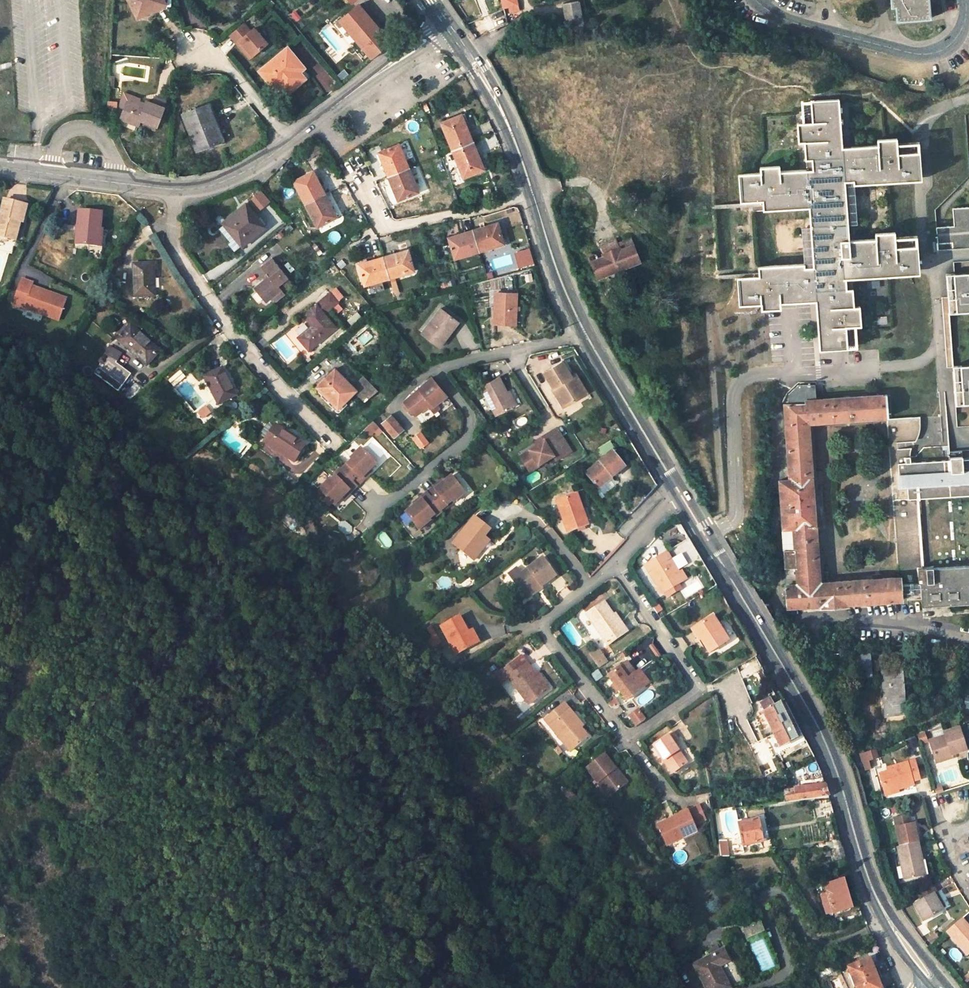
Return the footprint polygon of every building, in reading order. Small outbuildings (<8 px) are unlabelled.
[(138,17),(166,3),(164,0),(129,0),(138,17)] [(502,8),(509,7),(510,12),(518,10),(516,0),(500,0),(502,8)] [(929,0),(890,0),(891,6),(894,5),(895,20),(930,17),(929,0)] [(578,1),(563,4),(568,28),(582,25),(578,1)] [(371,59),(390,43),(358,5),(354,7),(339,21),(371,59)] [(258,26),(253,30),(246,21),(229,36),(250,61),(272,43),(258,26)] [(495,26),(496,30),(506,25),(505,21),(495,26)] [(277,81),(281,86),(286,92),(303,78),(298,72),(294,67),(299,63),(287,49),(260,72),(272,85),(277,81)] [(303,68),(299,63),(294,67),(298,72),(303,68)] [(276,90),(281,86),(277,81),(272,85),(276,90)] [(760,173),(738,175),(740,203),(763,201),(764,210),(809,206),(814,268),(805,268),(804,264),(759,268),(759,277),(737,279),(739,306),(761,305),(761,310),(780,309),(780,303),(816,300),(820,350),(847,348),(846,326),(861,324),(860,305),(854,306),(852,288),(847,289),(846,278),(920,272),(917,245),(896,247),(895,231),(876,233),(876,239),(849,240),(844,180),(854,180),(854,183),(923,179),(920,150),(898,152),(897,137),(877,138),(877,144),(843,147),(839,98),(801,100),(802,122),(796,122),(798,142),(804,142),(805,160),(812,160),(812,169),(780,172),(779,166),(759,167),(760,173)] [(432,117),(426,100),(421,103),(427,119),(432,117)] [(146,101),(145,104),(144,107),(137,105),(127,101),(120,120),(138,127),(140,121),(157,127),(163,108),(146,101)] [(183,113),(196,149),(219,141),(211,117),(213,116),(209,104),(183,113)] [(473,142),(468,129),(465,129),(460,116),(440,123),(451,151),(473,142)] [(316,141),(310,145),(316,153),(316,154),(322,149),(316,141)] [(308,142),(301,147),(308,158),(316,153),(310,145),(308,142)] [(475,156),(477,155),(473,142),(451,151),(461,178),(480,171),(475,156)] [(399,146),(383,152),(389,167),(385,169),(388,177),(408,169),(399,146)] [(378,154),(385,169),(389,167),(383,152),(378,154)] [(388,177),(392,187),(396,185),(402,200),(417,193),(408,169),(388,177)] [(313,172),(309,174),(317,188),(321,186),(313,172)] [(307,205),(326,195),(321,186),(317,188),(309,174),(295,182),(307,205)] [(396,185),(392,187),(398,201),(402,200),(396,185)] [(318,226),(333,218),(326,205),(330,203),(326,195),(307,205),(318,226)] [(0,224),(0,235),(17,239),(22,220),(25,221),(29,206),(7,199),(0,224)] [(337,217),(330,203),(326,205),(333,218),(337,217)] [(246,204),(231,216),(234,220),(249,207),(246,204)] [(968,248),(968,206),(952,207),(953,225),(935,227),(937,250),(968,248)] [(222,223),(241,246),(265,227),(249,207),(234,220),(231,216),(222,223)] [(99,245),(100,228),(101,211),(79,209),(76,244),(87,244),(99,245)] [(483,232),(499,227),(498,223),(481,228),(483,232)] [(572,236),(587,230),(585,225),(570,231),(572,236)] [(473,230),(479,250),(504,243),(499,227),(483,232),(481,228),(473,230)] [(473,230),(463,233),(465,236),(450,241),(455,258),(479,250),(473,230)] [(573,243),(587,238),(585,233),(571,238),(573,243)] [(632,239),(618,244),(616,239),(600,246),(602,251),(587,257),(596,279),(607,275),(608,278),(613,279),(630,272),(631,268),(630,266),(640,261),(632,239)] [(577,256),(591,251),(587,240),(572,245),(577,256)] [(98,255),(99,245),(87,244),(86,254),(98,255)] [(517,251),(520,268),(536,264),(532,248),(517,251)] [(414,271),(409,255),(394,259),(393,255),(385,257),(391,278),(414,271)] [(385,257),(375,260),(376,263),(361,268),(366,285),(391,278),(385,257)] [(276,302),(284,295),(283,293),(278,287),(289,277),(273,258),(264,266),(271,275),(254,289),(267,303),(273,298),(276,302)] [(133,264),(133,296),(153,295),(152,264),(133,264)] [(946,274),(949,314),(968,312),(968,273),(946,274)] [(294,284),(289,277),(278,287),(283,293),(294,284)] [(58,323),(66,302),(47,295),(46,297),(32,291),(34,286),(22,281),(14,302),(25,306),(24,310),(58,323)] [(494,326),(515,327),(516,295),(495,294),(494,326)] [(298,337),(310,351),(336,326),(325,314),(334,305),(326,296),(304,316),(312,324),(298,337)] [(14,302),(12,307),(23,311),(24,310),(25,306),(14,302)] [(422,333),(441,346),(460,319),(440,306),(422,333)] [(116,341),(146,368),(160,352),(130,325),(116,341)] [(122,355),(108,347),(104,355),(117,362),(122,355)] [(558,391),(567,404),(589,391),(576,371),(572,373),(564,359),(545,370),(554,384),(556,383),(560,390),(558,391)] [(956,405),(968,404),(968,365),(953,366),(956,405)] [(223,369),(206,377),(220,404),(236,396),(223,369)] [(339,408),(357,390),(336,369),(318,387),(339,408)] [(361,390),(358,393),(365,400),(378,390),(365,377),(357,386),(361,390)] [(446,398),(432,379),(405,400),(415,414),(427,405),(434,415),(441,410),(438,404),(446,398)] [(496,418),(514,408),(499,379),(481,388),(496,418)] [(933,568),(933,566),(899,569),(900,577),(898,577),(828,582),(827,573),(820,573),(817,527),(814,478),(810,424),(887,418),(884,394),(817,400),(815,385),(811,386),(811,383),(808,383),(808,385),(797,386),(789,396),(789,406),(785,406),(789,468),(778,470),(788,608),(821,606),(821,608),(848,606),(848,604),(902,600),(901,592),(921,591),(922,606),(968,603),(968,566),(933,568)] [(201,423),(213,413),(206,404),(194,415),(201,423)] [(393,437),(402,430),(392,415),(382,422),(393,437)] [(374,420),(369,425),(374,431),(379,426),(374,420)] [(265,441),(295,460),(305,443),(276,425),(265,441)] [(524,463),(532,473),(555,459),(557,462),(572,453),(558,430),(543,438),(546,443),(531,452),(534,457),(524,463)] [(420,448),(427,443),(420,433),(412,438),(420,448)] [(353,458),(343,468),(333,477),(331,476),(320,487),(335,502),(343,494),(350,488),(352,489),(358,483),(364,478),(362,476),(369,469),(377,461),(363,446),(352,456),(353,458)] [(889,450),(898,577),(900,577),(899,569),(933,566),(933,568),(968,566),(968,458),(962,458),(943,460),(942,446),(923,448),(916,456),(913,457),(912,448),(889,450)] [(306,453),(307,462),(317,460),(316,452),(306,453)] [(588,475),(600,490),(626,469),(614,453),(588,475)] [(286,473),(298,481),(302,475),(290,467),(286,473)] [(371,471),(369,469),(362,476),(364,478),(371,471)] [(415,503),(406,510),(418,528),(431,518),(430,517),(441,509),(452,500),(453,502),(466,492),(453,475),(443,482),(436,488),(434,486),(428,491),(421,496),(422,498),(415,503)] [(197,496),(204,503),(212,494),(205,488),(197,496)] [(352,489),(350,488),(343,494),(345,496),(352,489)] [(570,533),(586,527),(581,512),(584,511),(579,495),(559,502),(570,533)] [(589,526),(584,511),(581,512),(586,527),(589,526)] [(454,545),(468,557),(475,548),(479,551),(488,540),(485,538),(493,529),(477,517),(454,545)] [(342,520),(337,527),(348,534),(353,527),(342,520)] [(475,548),(468,557),(475,563),(499,533),(493,529),(485,538),(488,540),(479,551),(475,548)] [(375,538),(384,549),(393,542),(384,530),(375,538)] [(681,575),(666,552),(646,566),(651,575),(655,573),(668,594),(690,580),(685,573),(681,575)] [(515,580),(526,596),(541,585),(543,587),(557,575),(544,559),(522,575),(515,580)] [(510,575),(515,580),(522,575),(517,570),(510,575)] [(589,577),(585,571),(577,577),(582,583),(589,577)] [(544,589),(543,587),(541,585),(526,596),(529,600),(544,589)] [(584,618),(605,649),(624,635),(603,604),(584,618)] [(472,646),(466,634),(459,618),(441,626),(455,654),(472,646)] [(715,618),(699,628),(705,638),(703,640),(712,653),(729,641),(715,618)] [(700,641),(703,640),(705,638),(699,628),(694,631),(700,641)] [(471,631),(466,634),(472,646),(477,643),(471,631)] [(815,647),(814,632),(806,632),(808,648),(815,647)] [(431,647),(439,643),(434,634),(426,639),(431,647)] [(654,644),(649,648),(657,658),(662,654),(654,644)] [(601,647),(590,652),(598,668),(609,662),(601,647)] [(807,667),(817,666),(815,650),(805,651),(807,667)] [(855,676),(871,675),(870,652),(854,652),(855,676)] [(529,708),(544,695),(532,680),(534,678),(520,660),(500,677),(514,695),(516,693),(529,708)] [(883,705),(904,703),(902,664),(881,666),(883,705)] [(641,691),(631,677),(625,666),(606,679),(625,703),(641,691)] [(596,681),(604,677),(600,670),(592,674),(596,681)] [(638,673),(631,677),(641,691),(647,687),(638,673)] [(536,677),(534,678),(532,680),(544,695),(548,691),(536,677)] [(764,712),(781,748),(798,740),(781,704),(775,707),(771,699),(760,705),(764,712)] [(619,710),(614,702),(610,706),(606,708),(610,712),(619,710)] [(545,725),(566,751),(569,749),(573,753),(586,743),(579,734),(581,731),(564,709),(545,725)] [(634,728),(643,722),(636,713),(628,719),(634,728)] [(886,721),(874,722),(875,734),(887,732),(886,721)] [(931,740),(937,758),(953,754),(968,749),(961,727),(946,731),(947,734),(931,740)] [(925,731),(918,734),(921,743),(929,741),(925,731)] [(667,750),(671,747),(675,744),(669,736),(651,749),(671,777),(685,767),(676,754),(672,757),(667,750)] [(770,767),(779,763),(770,744),(762,748),(770,767)] [(676,754),(671,747),(667,750),(672,757),(676,754)] [(872,768),(871,761),(880,759),(878,749),(861,752),(864,770),(872,768)] [(588,772),(610,800),(624,789),(613,775),(616,772),(605,758),(588,772)] [(895,769),(883,773),(888,792),(900,788),(916,783),(915,780),(923,778),(917,758),(894,766),(895,769)] [(825,787),(821,773),(781,785),(786,796),(825,787)] [(941,785),(934,787),(936,793),(942,791),(941,785)] [(776,799),(783,797),(780,790),(773,793),(776,799)] [(809,794),(810,799),(813,809),(830,805),(826,790),(809,794)] [(659,835),(667,851),(696,836),(694,830),(704,824),(698,811),(673,824),(674,827),(659,835)] [(902,846),(919,842),(918,836),(917,836),(916,833),(917,833),(915,823),(910,825),(908,815),(896,818),(902,846)] [(757,819),(762,841),(766,841),(761,818),(757,819)] [(742,844),(762,841),(757,819),(739,823),(739,826),(742,844)] [(720,843),(723,857),(728,856),(726,842),(720,843)] [(920,861),(923,860),(919,842),(902,846),(899,847),(906,880),(923,876),(920,861)] [(842,848),(834,850),(836,861),(845,860),(842,848)] [(826,885),(833,913),(849,910),(840,881),(826,885)] [(944,909),(943,907),(935,894),(937,892),(933,885),(919,892),(923,899),(916,903),(925,920),(944,909)] [(945,906),(937,892),(935,894),(943,907),(945,906)] [(963,917),(948,930),(968,954),(968,925),(963,917)] [(759,927),(742,934),(745,942),(762,935),(759,927)] [(939,938),(934,933),(927,939),(932,944),(939,938)] [(763,941),(752,944),(761,971),(775,967),(773,959),(762,962),(758,948),(765,946),(763,941)] [(702,987),(726,987),(732,985),(722,964),(732,959),(727,949),(693,966),(702,987)] [(857,987),(880,987),(868,962),(849,971),(857,987)]
